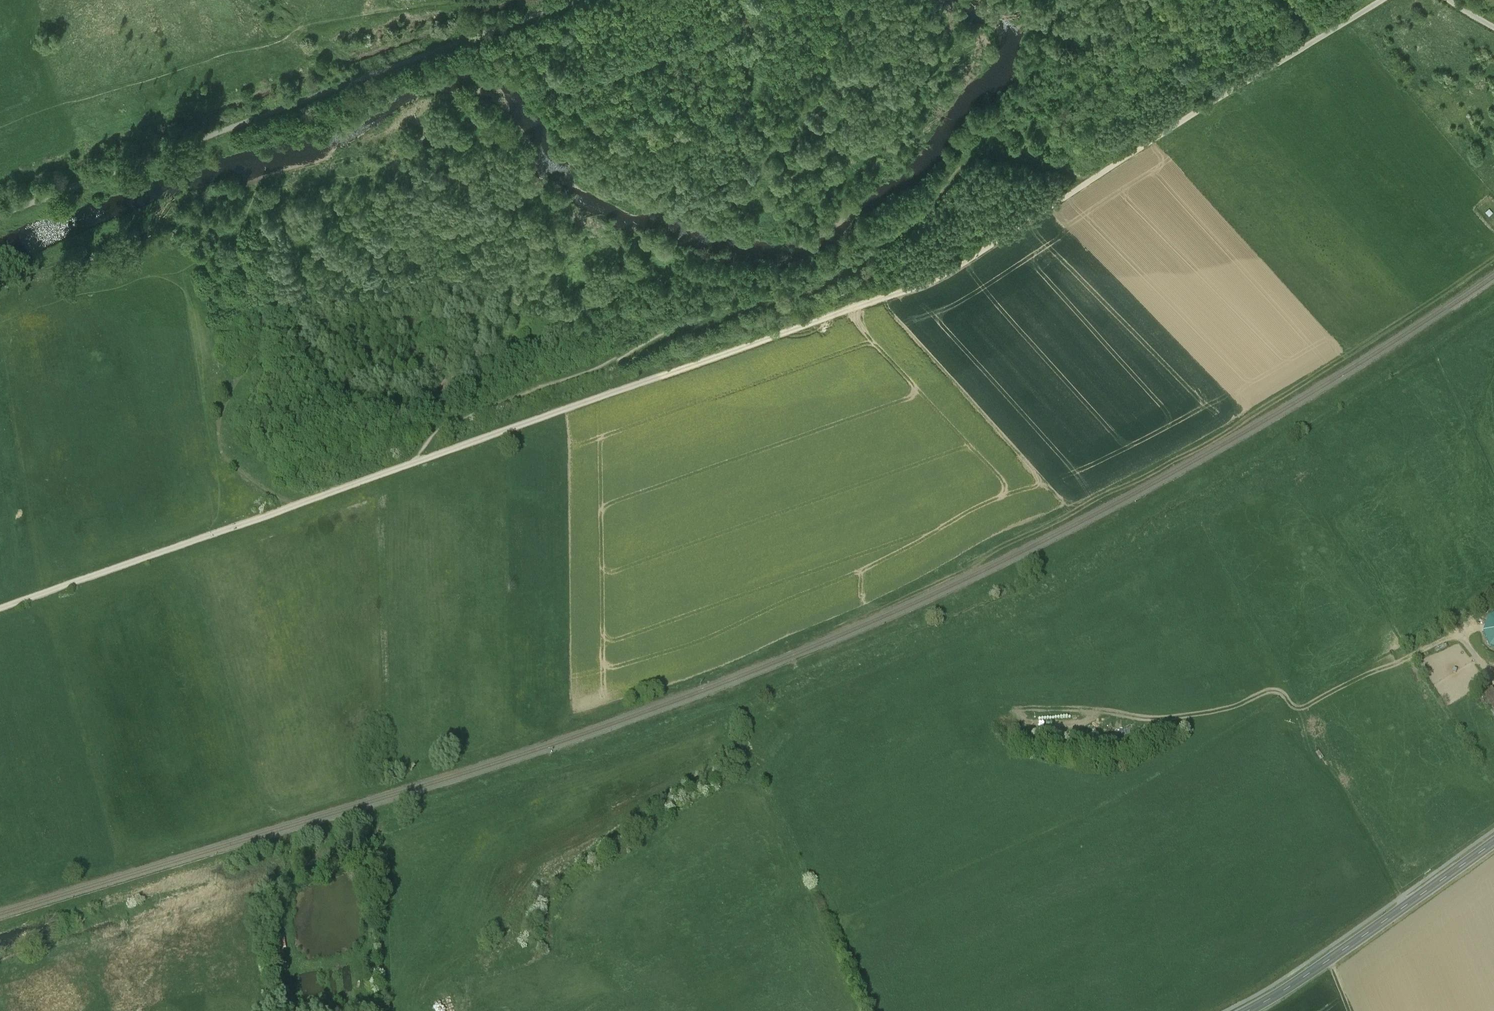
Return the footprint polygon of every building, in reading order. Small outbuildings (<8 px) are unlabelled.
[(1492,687),(1481,695),(1493,713),(1493,689),(1492,687)]
